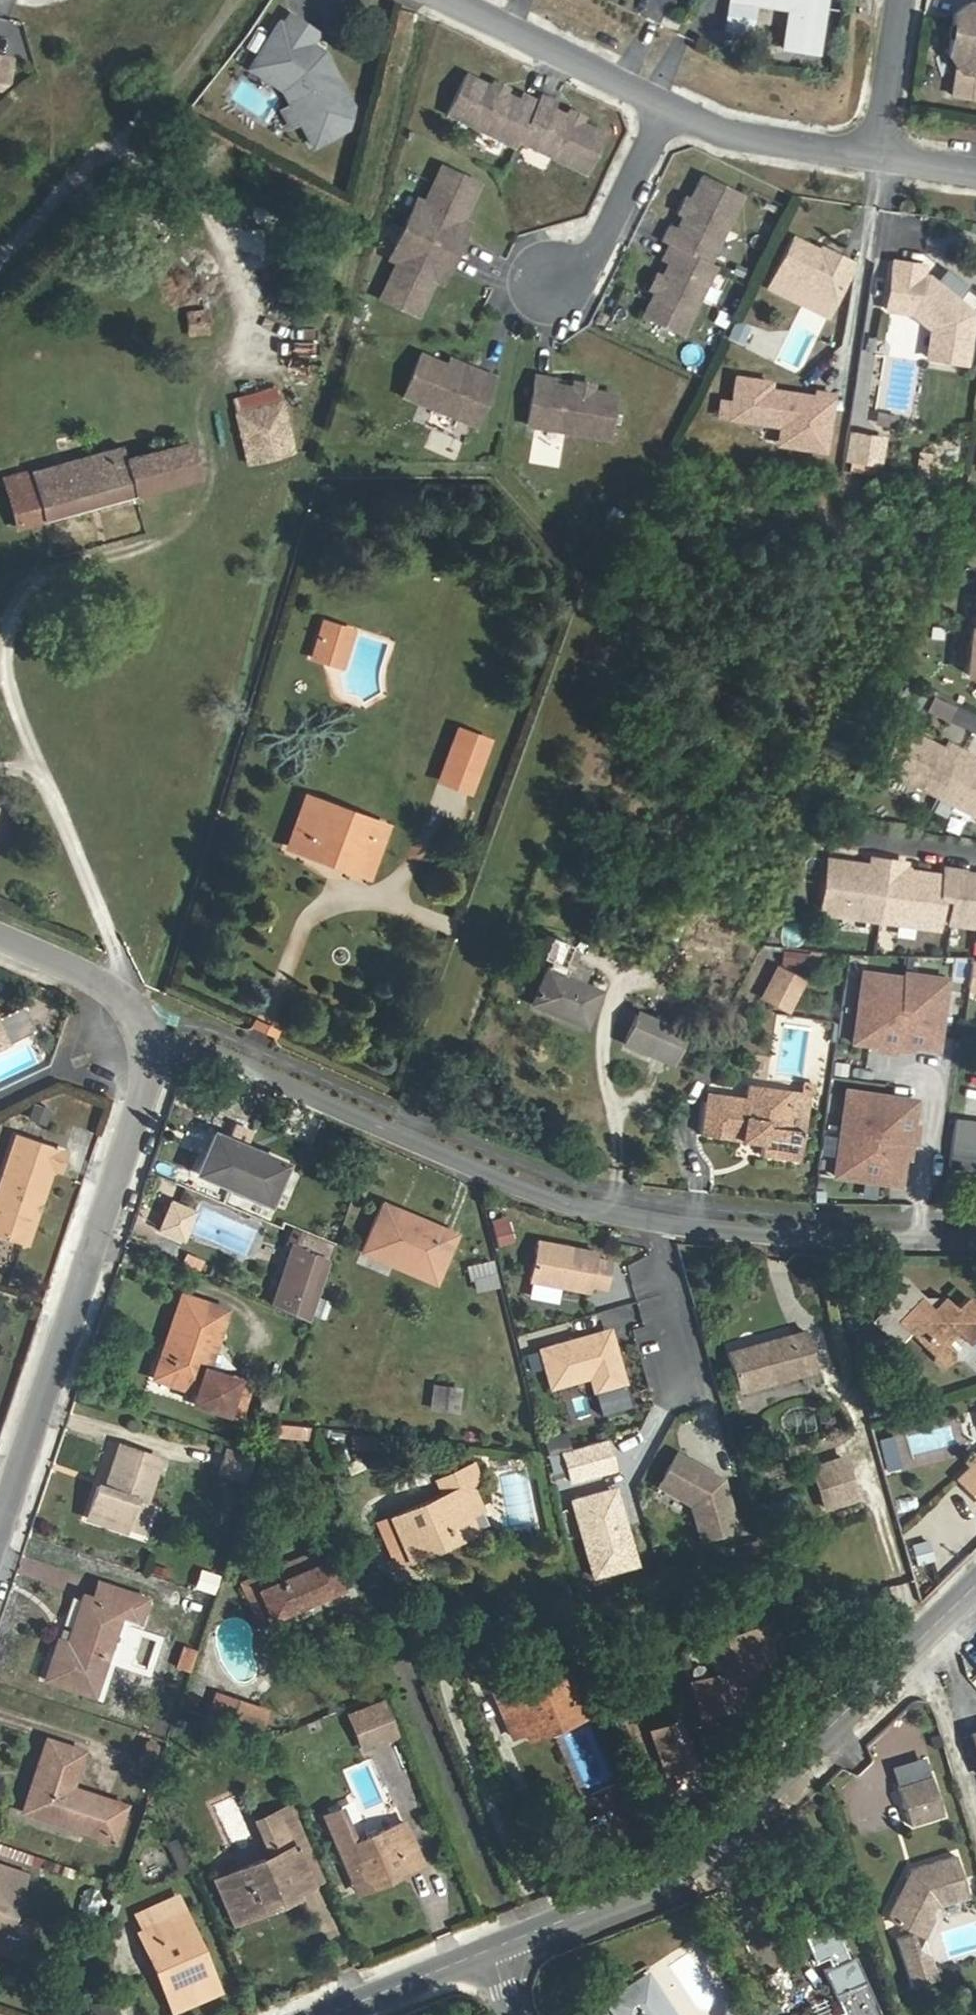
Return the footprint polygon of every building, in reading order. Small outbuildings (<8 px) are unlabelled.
[(791,9),(785,49),(815,53),(823,0),(730,0),(791,9)] [(753,10),(725,6),(720,35),(749,39),(753,10)] [(972,7),(968,6),(955,16),(949,56),(961,74),(975,76),(975,12),(972,7)] [(321,38),(294,20),(287,30),(283,28),(258,66),(291,88),(311,94),(324,118),(307,127),(320,153),(353,135),(359,114),(336,72),(320,61),(324,55),(314,48),(321,38)] [(815,53),(785,49),(784,55),(814,60),(815,53)] [(329,58),(324,55),(320,61),(336,72),(329,58)] [(7,95),(15,88),(19,68),(0,63),(0,94),(7,95)] [(258,66),(255,71),(289,93),(298,111),(289,116),(298,132),(307,127),(324,118),(311,94),(291,88),(258,66)] [(537,102),(521,96),(519,101),(466,77),(448,117),(516,148),(519,141),(537,102)] [(555,101),(540,94),(537,102),(519,141),(586,173),(605,134),(552,109),(555,101)] [(478,186),(441,169),(425,205),(418,219),(410,216),(403,231),(456,255),(463,240),(455,236),(461,223),(478,186)] [(662,242),(670,245),(709,265),(742,196),(703,177),(677,230),(670,226),(662,242)] [(417,202),(410,216),(418,219),(425,205),(417,202)] [(469,226),(461,223),(455,236),(463,240),(469,226)] [(456,255),(403,231),(396,247),(404,251),(398,265),(381,301),(418,318),(434,282),(440,268),(449,271),(456,255)] [(792,238),(766,288),(802,307),(811,291),(836,304),(856,265),(822,248),(820,252),(792,238)] [(669,263),(643,316),(682,335),(716,268),(709,265),(670,245),(662,260),(669,263)] [(404,251),(396,247),(390,262),(398,265),(404,251)] [(921,268),(891,264),(885,312),(910,315),(931,331),(927,360),(965,365),(972,315),(926,279),(920,278),(921,268)] [(449,271),(440,268),(434,282),(442,285),(449,271)] [(802,307),(827,320),(836,304),(811,291),(802,307)] [(209,334),(207,313),(187,314),(188,336),(209,334)] [(731,319),(723,337),(741,344),(748,326),(731,319)] [(477,377),(421,354),(404,395),(476,424),(496,376),(480,369),(477,377)] [(606,439),(614,396),(591,392),(590,392),(584,396),(579,395),(574,389),(573,389),(552,385),(553,379),(535,376),(527,424),(606,439)] [(770,381),(735,376),(731,401),(720,399),(718,415),(780,425),(797,428),(794,446),(823,451),(832,394),(815,391),(815,396),(768,389),(770,381)] [(592,386),(574,383),(573,389),(574,389),(579,395),(584,396),(590,392),(591,392),(592,386)] [(281,407),(237,416),(248,465),(292,454),(281,407)] [(797,428),(780,425),(777,443),(794,446),(797,428)] [(877,439),(851,435),(846,459),(862,462),(863,457),(874,459),(877,439)] [(16,529),(43,521),(134,497),(197,480),(189,444),(124,461),(121,450),(4,482),(16,529)] [(357,633),(343,628),(330,664),(345,668),(357,633)] [(371,638),(357,633),(345,668),(358,673),(371,638)] [(952,707),(932,696),(925,710),(945,720),(952,707)] [(922,705),(908,698),(901,712),(915,719),(922,705)] [(957,705),(951,721),(969,728),(975,712),(957,705)] [(944,750),(899,727),(879,769),(938,798),(958,757),(961,751),(947,744),(944,750)] [(488,742),(458,730),(439,781),(469,792),(488,742)] [(961,751),(958,757),(938,798),(975,818),(975,766),(973,764),(975,758),(961,751)] [(305,798),(300,811),(317,818),(304,851),(320,857),(323,849),(341,855),(339,864),(367,875),(385,826),(305,798)] [(317,818),(300,811),(288,846),(304,851),(317,818)] [(323,849),(320,857),(339,864),(341,855),(323,849)] [(880,923),(888,863),(872,861),(871,869),(871,872),(863,871),(863,867),(829,863),(822,916),(880,923)] [(904,865),(888,863),(880,923),(937,931),(943,900),(945,878),(911,874),(911,878),(903,877),(903,873),(904,865)] [(946,871),(943,900),(954,902),(951,925),(975,928),(975,882),(963,881),(964,873),(946,871)] [(544,941),(535,962),(547,967),(532,1003),(585,1026),(597,997),(585,992),(562,982),(569,966),(560,962),(563,955),(565,950),(544,941)] [(569,966),(572,959),(563,955),(560,962),(569,966)] [(971,964),(968,985),(968,989),(975,990),(975,965),(971,964)] [(585,992),(592,976),(569,966),(562,982),(585,992)] [(803,980),(775,966),(761,996),(789,1009),(803,980)] [(876,1046),(876,1050),(892,1053),(893,1048),(909,1051),(909,1046),(935,1050),(945,981),(903,975),(902,979),(861,973),(851,1042),(876,1046)] [(683,1034),(638,1014),(626,1044),(670,1064),(683,1034)] [(781,1046),(786,1048),(783,1061),(799,1065),(808,1029),(786,1024),(781,1046)] [(747,1099),(705,1094),(699,1135),(762,1144),(761,1154),(800,1160),(803,1133),(784,1130),(789,1092),(749,1087),(747,1099)] [(844,1092),(832,1176),(901,1187),(905,1158),(910,1159),(912,1145),(916,1145),(919,1128),(914,1128),(918,1103),(844,1092)] [(27,1112),(42,1116),(47,1105),(30,1100),(27,1112)] [(954,1120),(947,1169),(975,1172),(975,1123),(954,1120)] [(0,1171),(0,1230),(22,1237),(48,1161),(56,1164),(63,1146),(13,1131),(0,1171)] [(267,1205),(283,1165),(214,1135),(198,1174),(267,1205)] [(398,1212),(382,1205),(361,1253),(434,1285),(455,1236),(438,1228),(435,1234),(396,1216),(398,1212)] [(507,1224),(505,1217),(489,1221),(491,1229),(507,1224)] [(507,1224),(491,1229),(495,1246),(512,1241),(507,1224)] [(595,1253),(536,1241),(528,1281),(587,1292),(588,1287),(590,1279),(605,1282),(609,1262),(594,1259),(595,1253)] [(293,1246),(271,1306),(308,1323),(330,1261),(293,1246)] [(491,1258),(465,1263),(470,1292),(497,1288),(491,1258)] [(952,1330),(961,1338),(969,1338),(975,1332),(975,1306),(965,1295),(954,1306),(943,1295),(937,1300),(931,1300),(927,1303),(896,1272),(873,1296),(884,1307),(873,1318),(896,1342),(908,1331),(943,1365),(950,1357),(950,1349),(942,1341),(952,1330)] [(605,1282),(590,1279),(588,1287),(603,1290),(605,1282)] [(181,1296),(165,1345),(173,1348),(162,1383),(194,1393),(190,1404),(238,1420),(250,1385),(207,1370),(226,1311),(181,1296)] [(609,1330),(601,1332),(607,1353),(615,1351),(609,1330)] [(806,1331),(727,1353),(738,1392),(816,1371),(806,1331)] [(601,1332),(540,1350),(551,1388),(591,1377),(602,1415),(631,1407),(615,1351),(607,1353),(601,1332)] [(173,1348),(165,1345),(154,1380),(162,1383),(173,1348)] [(426,1410),(457,1413),(460,1386),(428,1383),(426,1410)] [(374,1450),(375,1434),(349,1433),(348,1448),(374,1450)] [(879,1469),(898,1466),(893,1433),(874,1436),(879,1469)] [(562,1452),(570,1482),(614,1470),(605,1439),(562,1452)] [(159,1460),(119,1446),(105,1490),(98,1487),(87,1519),(124,1533),(135,1500),(145,1503),(159,1460)] [(243,1482),(251,1455),(220,1446),(212,1473),(243,1482)] [(721,1480),(675,1454),(658,1485),(691,1504),(701,1538),(735,1529),(721,1480)] [(848,1459),(816,1468),(828,1509),(859,1500),(848,1459)] [(957,1481),(975,1501),(975,1462),(957,1481)] [(390,1518),(408,1560),(475,1532),(468,1515),(480,1510),(470,1487),(480,1483),(472,1465),(440,1479),(446,1494),(390,1518)] [(505,1523),(536,1523),(535,1473),(504,1474),(505,1523)] [(607,1491),(571,1501),(593,1577),(636,1565),(616,1493),(608,1495),(607,1491)] [(394,1566),(408,1560),(390,1518),(376,1523),(394,1566)] [(926,1539),(909,1544),(915,1564),(932,1559),(926,1539)] [(758,1540),(742,1544),(746,1558),(762,1553),(758,1540)] [(258,1592),(270,1620),(340,1590),(322,1550),(295,1562),(301,1574),(258,1592)] [(258,1625),(270,1620),(258,1592),(301,1574),(295,1562),(242,1584),(258,1625)] [(198,1568),(190,1587),(209,1594),(216,1575),(198,1568)] [(139,1624),(147,1601),(98,1584),(92,1600),(82,1596),(65,1645),(56,1641),(42,1679),(91,1696),(119,1616),(139,1624)] [(715,1674),(689,1681),(697,1712),(742,1700),(734,1669),(756,1663),(755,1659),(770,1655),(763,1628),(707,1643),(715,1674)] [(481,1652),(476,1655),(484,1673),(485,1675),(490,1672),(481,1652)] [(485,1675),(510,1731),(522,1726),(580,1702),(563,1663),(523,1680),(518,1669),(508,1674),(504,1666),(490,1672),(485,1675)] [(214,1697),(212,1723),(261,1728),(264,1702),(214,1697)] [(381,1700),(348,1713),(356,1730),(371,1723),(378,1739),(394,1732),(381,1700)] [(585,1712),(580,1702),(522,1726),(527,1735),(585,1712)] [(356,1730),(362,1745),(378,1739),(371,1723),(356,1730)] [(677,1724),(650,1732),(663,1776),(690,1767),(677,1724)] [(66,1801),(70,1789),(83,1753),(46,1741),(22,1813),(101,1839),(110,1814),(66,1801)] [(937,1783),(903,1792),(913,1831),(947,1823),(937,1783)] [(125,1808),(70,1789),(66,1801),(110,1814),(101,1839),(112,1843),(125,1808)] [(232,1924),(262,1911),(258,1901),(277,1893),(281,1904),(298,1897),(296,1892),(311,1886),(293,1846),(303,1841),(288,1807),(255,1821),(270,1856),(213,1880),(232,1924)] [(404,1863),(407,1872),(422,1866),(404,1823),(354,1842),(339,1809),(324,1816),(352,1884),(404,1863)] [(293,1846),(311,1886),(321,1882),(303,1841),(293,1846)] [(356,1894),(407,1872),(404,1863),(352,1884),(356,1894)] [(957,1864),(910,1875),(886,1918),(888,1927),(922,1945),(931,1926),(928,1916),(967,1906),(957,1864)] [(4,1940),(0,1953),(0,1954),(19,1961),(32,1923),(12,1916),(25,1876),(0,1867),(0,1939),(4,1940)] [(94,1916),(101,1891),(85,1887),(79,1912),(94,1916)] [(258,1901),(262,1911),(281,1904),(277,1893),(258,1901)] [(130,1916),(138,1934),(184,1914),(177,1897),(130,1916)] [(184,1914),(138,1934),(170,2011),(216,1992),(184,1914)] [(820,1970),(839,2013),(834,2014),(880,2014),(855,1956),(849,1958),(833,1921),(800,1935),(812,1963),(825,1957),(829,1967),(820,1970)] [(646,1977),(605,2003),(613,2014),(670,2014),(646,1977)] [(726,2001),(723,2014),(744,2014),(737,1996),(726,2001)] [(835,2010),(828,1996),(798,2012),(799,2014),(826,2014),(835,2010)]
